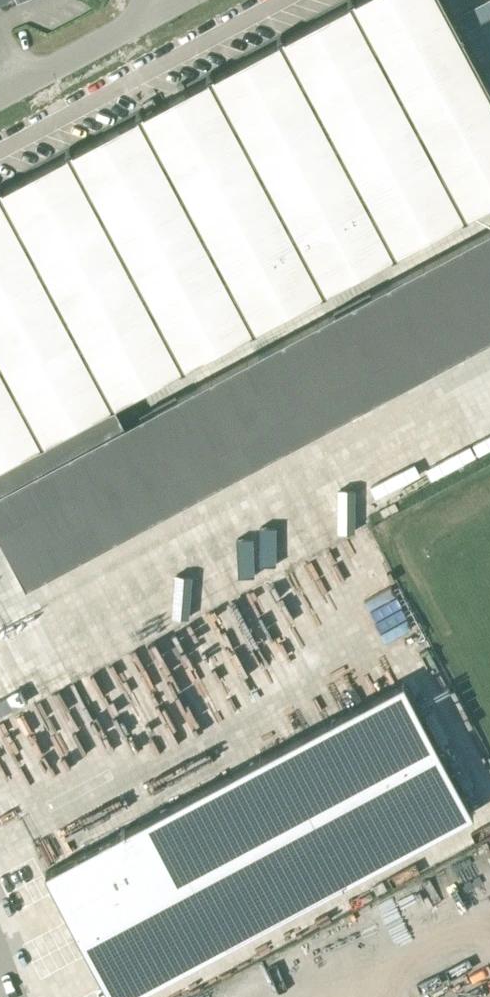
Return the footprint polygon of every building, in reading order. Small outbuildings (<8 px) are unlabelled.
[(0,189),(0,534),(1,536),(13,559),(27,585),(35,580),(416,377),(489,338),(489,230),(125,425),(114,406),(489,205),(489,86),(444,0),(353,0),(159,104),(162,111),(149,118),(145,111),(0,189)] [(160,107),(154,96),(143,102),(148,113),(160,107)] [(99,712),(80,680),(69,669),(97,640),(58,663),(46,643),(38,647),(25,624),(22,621),(0,634),(0,733),(5,730),(13,738),(18,747),(32,740),(44,752),(51,744),(62,755),(71,745),(81,740),(78,734),(76,736),(99,712)] [(45,872),(112,996),(124,996),(473,811),(404,681),(45,872)]
